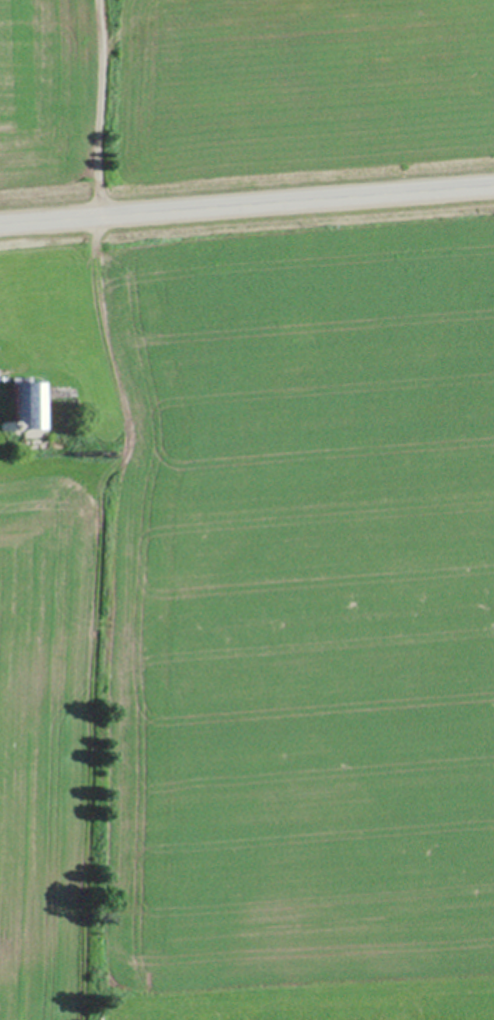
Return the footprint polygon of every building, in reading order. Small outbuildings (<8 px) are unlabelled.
[(9,379),(38,378),(39,425),(10,426),(9,379)] [(1,427),(0,426),(0,420),(1,419),(3,418),(5,419),(6,419),(7,420),(8,422),(9,421),(10,422),(10,423),(10,424),(9,424),(8,424),(7,425),(6,427),(4,428),(3,428),(1,427)]
